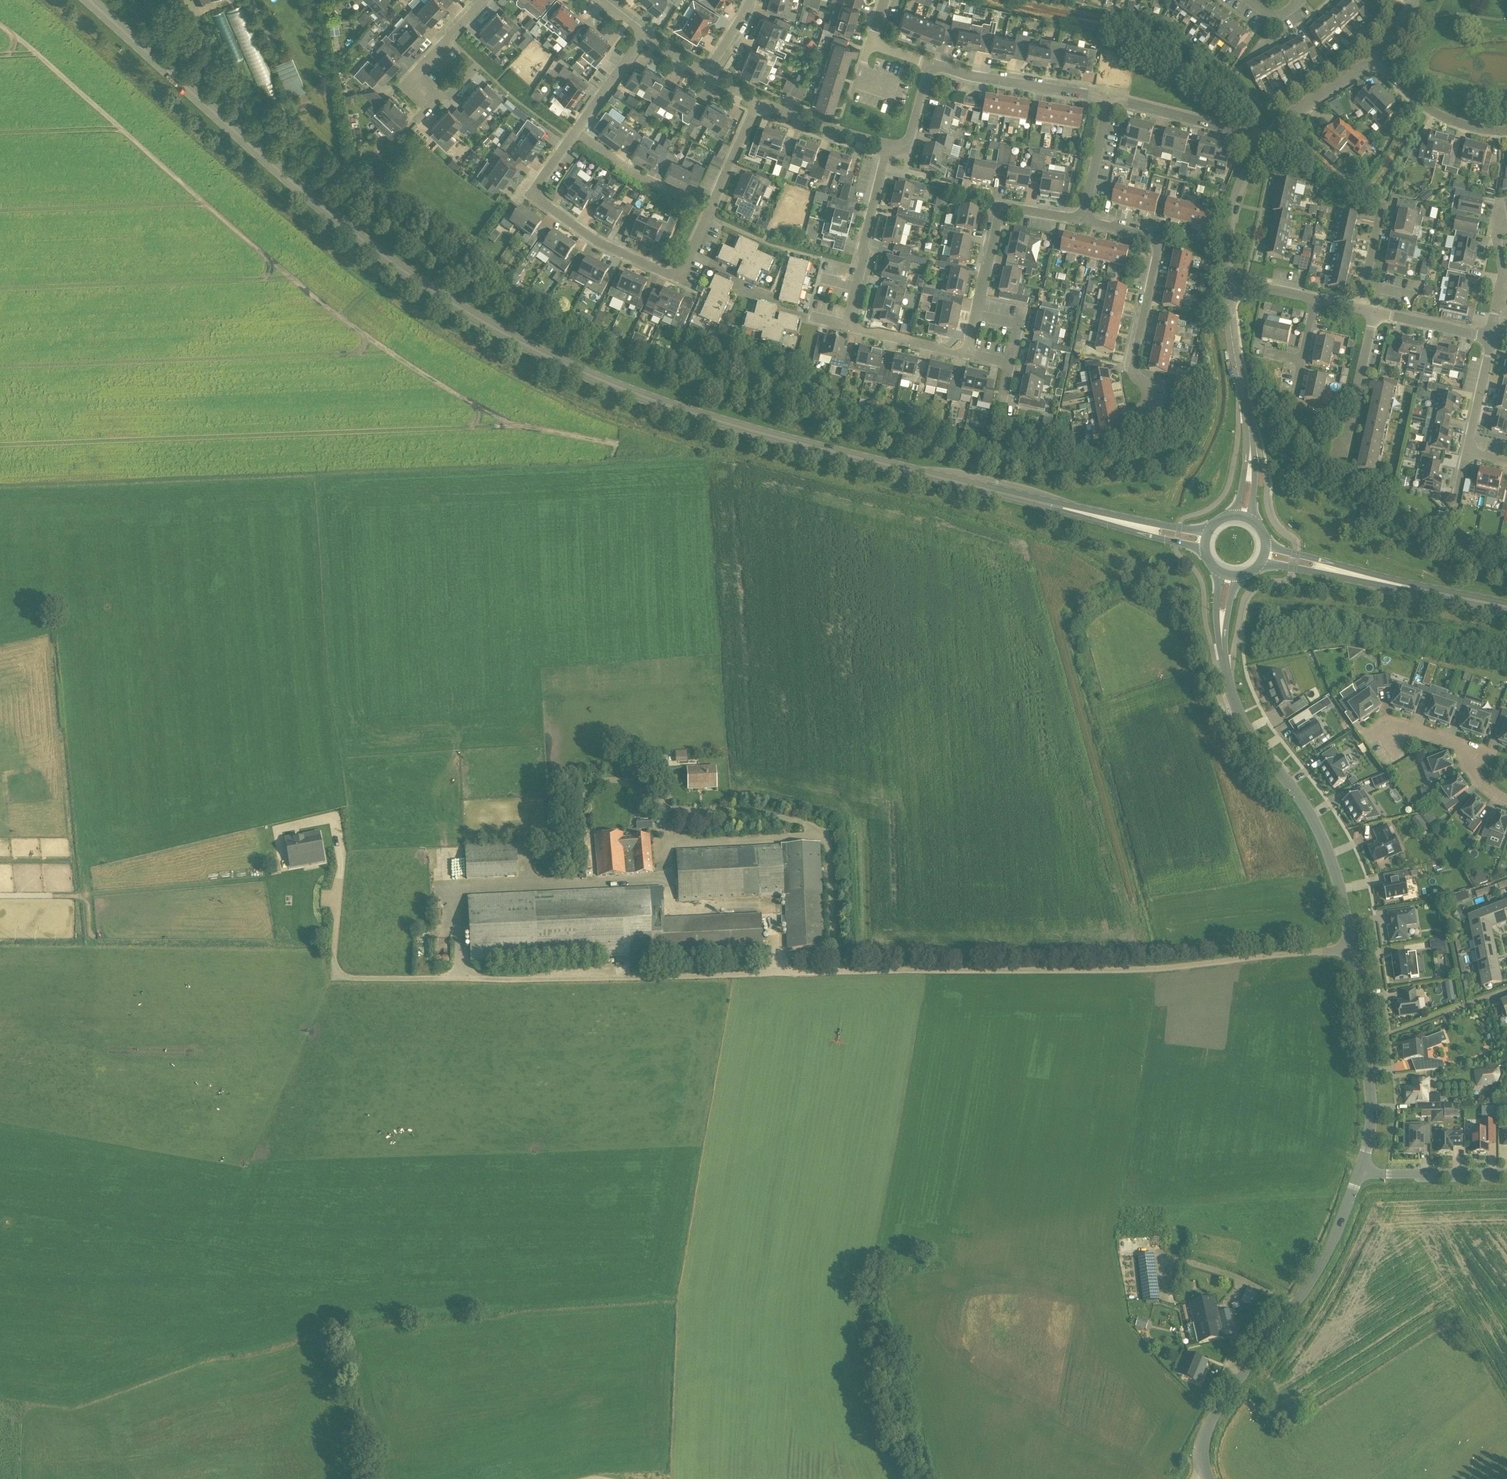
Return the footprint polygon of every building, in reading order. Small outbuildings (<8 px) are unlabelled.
[(382,13),(386,10),(386,9),(391,4),(387,0),(370,0),(369,1),(373,5),(370,8),(368,6),(363,12),(363,16),(367,20),(371,16),(375,20),(379,17),(382,13)] [(392,9),(397,14),(405,5),(399,0),(392,9)] [(438,16),(422,0),(418,0),(408,11),(416,20),(421,15),(431,24),(438,16)] [(438,16),(446,7),(439,0),(422,0),(438,16)] [(524,6),(537,17),(539,14),(540,14),(553,0),(529,0),(524,6)] [(570,10),(561,2),(561,3),(558,0),(555,0),(543,14),(548,18),(544,23),(553,30),(554,29),(553,29),(570,10)] [(647,6),(656,13),(661,7),(666,11),(675,0),(651,0),(647,6)] [(689,17),(707,28),(710,23),(708,22),(711,18),(706,16),(710,9),(695,0),(693,0),(695,8),(689,17)] [(793,0),(765,0),(764,2),(768,4),(768,5),(780,8),(778,14),(795,18),(796,12),(790,10),(793,0)] [(831,0),(835,2),(832,11),(856,19),(859,8),(849,5),(850,0),(831,0)] [(935,8),(943,10),(946,3),(944,3),(945,0),(938,0),(935,8)] [(1188,15),(1189,15),(1199,0),(1199,1),(1200,0),(1184,0),(1183,1),(1181,0),(1177,0),(1169,10),(1174,14),(1173,16),(1177,19),(1183,11),(1188,15)] [(1199,0),(1189,15),(1188,15),(1182,23),(1187,26),(1193,18),(1198,22),(1209,7),(1209,8),(1211,5),(1207,2),(1205,5),(1199,1),(1199,0)] [(1339,9),(1339,10),(1351,23),(1350,23),(1357,31),(1361,27),(1354,20),(1359,15),(1364,21),(1369,16),(1359,5),(1354,9),(1346,0),(1344,0),(1341,2),(1344,5),(1339,9)] [(972,12),(975,3),(966,1),(964,10),(972,12)] [(1202,25),(1208,29),(1219,14),(1219,15),(1221,12),(1217,9),(1215,12),(1209,8),(1209,7),(1198,22),(1192,30),(1196,33),(1202,25)] [(1351,23),(1339,10),(1339,9),(1336,7),(1332,10),(1335,13),(1330,17),(1330,18),(1340,29),(1340,30),(1348,39),(1352,35),(1345,28),(1350,23),(1351,23)] [(192,30),(199,21),(182,10),(176,20),(192,30)] [(568,41),(575,32),(570,27),(579,17),(570,10),(553,29),(554,29),(568,41)] [(419,22),(416,20),(408,11),(403,16),(404,17),(396,26),(416,46),(425,36),(415,26),(419,22)] [(488,21),(508,41),(509,40),(512,35),(520,26),(504,11),(500,15),(496,12),(488,21)] [(813,22),(815,13),(809,11),(806,20),(813,22)] [(852,30),(856,19),(832,11),(828,22),(825,21),(823,27),(840,32),(841,26),(852,30)] [(907,34),(914,15),(904,11),(898,27),(904,29),(903,32),(907,34)] [(1342,42),(1335,34),(1340,30),(1340,29),(1330,18),(1330,17),(1326,13),(1322,17),(1325,19),(1320,24),(1319,24),(1331,37),(1331,38),(1338,45),(1342,42)] [(1219,14),(1208,29),(1202,37),(1206,40),(1212,32),(1218,36),(1227,23),(1231,19),(1227,16),(1224,19),(1219,15),(1219,14)] [(919,34),(924,19),(914,15),(907,34),(911,35),(913,32),(919,34)] [(757,26),(777,35),(777,36),(784,39),(791,23),(775,16),(773,21),(764,17),(764,18),(760,19),(757,26)] [(703,33),(706,28),(689,17),(683,26),(674,29),(674,28),(673,29),(690,40),(694,34),(698,37),(701,32),(703,33)] [(966,47),(971,22),(952,18),(950,28),(949,34),(954,35),(954,32),(957,33),(955,45),(966,47)] [(927,41),(934,22),(924,19),(919,34),(924,36),(923,39),(927,41)] [(1000,57),(1004,37),(993,35),(997,20),(990,19),(990,22),(985,43),(991,44),(990,52),(991,52),(991,54),(992,56),(1000,57)] [(503,44),(508,41),(488,21),(480,30),(483,33),(479,37),(495,53),(503,44)] [(985,43),(990,22),(984,21),(982,22),(982,24),(971,22),(966,47),(977,49),(978,42),(985,43)] [(1333,50),(1326,42),(1331,38),(1331,37),(1319,24),(1320,24),(1317,21),(1314,24),(1313,25),(1316,27),(1310,32),(1329,53),(1333,50)] [(536,22),(529,30),(533,33),(536,29),(539,25),(536,22)] [(950,28),(934,22),(927,41),(932,42),(933,39),(939,41),(942,33),(949,36),(949,34),(950,28)] [(1233,27),(1227,23),(1218,36),(1211,46),(1215,49),(1221,41),(1226,45),(1237,30),(1239,27),(1235,24),(1233,27)] [(577,40),(586,48),(598,33),(589,26),(587,28),(582,24),(575,32),(568,41),(567,42),(572,46),(577,40)] [(396,26),(387,35),(386,34),(382,38),(384,41),(393,49),(398,44),(408,54),(416,46),(396,26)] [(765,50),(777,54),(784,57),(786,52),(777,48),(778,47),(776,42),(775,41),(777,36),(777,35),(757,26),(753,34),(756,37),(755,38),(767,44),(765,50)] [(526,30),(522,33),(526,36),(524,38),(528,42),(533,36),(526,30)] [(1249,34),(1245,31),(1243,34),(1237,30),(1226,45),(1220,53),(1224,56),(1230,48),(1236,52),(1233,56),(1238,60),(1247,47),(1242,44),(1249,34)] [(1019,49),(1023,33),(1017,32),(1015,39),(1004,37),(1000,57),(1009,59),(1010,58),(1010,56),(1012,57),(1013,48),(1019,49)] [(599,51),(607,41),(598,33),(586,48),(581,54),(595,65),(603,55),(599,51)] [(1035,61),(1039,44),(1029,42),(1030,35),(1023,33),(1019,49),(1026,51),(1024,59),(1035,61)] [(831,52),(846,57),(848,53),(856,56),(858,49),(846,45),(848,40),(834,36),(832,41),(835,42),(831,52)] [(1056,52),(1059,40),(1041,36),(1039,44),(1035,61),(1046,64),(1049,50),(1056,52)] [(1299,62),(1304,71),(1308,68),(1303,59),(1309,56),(1312,60),(1318,57),(1310,44),(1305,47),(1299,37),(1295,39),(1297,43),(1293,44),(1291,46),(1290,46),(1299,62)] [(546,38),(542,43),(549,49),(553,44),(546,38)] [(1072,69),(1077,44),(1059,40),(1056,52),(1064,54),(1061,67),(1072,69)] [(391,73),(399,64),(389,54),(393,49),(384,41),(376,50),(382,56),(378,60),(391,73)] [(1280,52),(1288,66),(1287,66),(1288,68),(1293,76),(1298,74),(1293,65),(1299,62),(1290,46),(1291,46),(1289,43),(1287,44),(1284,45),(1286,48),(1280,52)] [(1077,44),(1072,69),(1083,71),(1086,58),(1091,59),(1092,53),(1095,53),(1096,48),(1077,44)] [(1269,56),(1268,56),(1277,72),(1282,81),(1286,78),(1281,69),(1287,66),(1288,66),(1280,52),(1277,47),(1273,49),(1275,52),(1269,56)] [(777,54),(765,50),(763,54),(751,49),(746,60),(770,70),(777,54)] [(843,67),(846,57),(831,52),(828,63),(843,67)] [(1277,72),(1268,56),(1269,56),(1267,53),(1262,55),(1264,58),(1258,62),(1267,77),(1266,78),(1271,86),(1276,84),(1271,75),(1277,72)] [(575,57),(570,61),(574,67),(579,62),(575,57)] [(292,58),(275,65),(289,97),(305,90),(292,58)] [(1247,68),(1256,84),(1256,83),(1261,92),(1265,90),(1260,81),(1266,78),(1267,77),(1258,62),(1256,58),(1252,61),(1254,64),(1247,68)] [(383,82),(391,73),(378,60),(374,65),(367,59),(359,68),(367,76),(371,71),(383,82)] [(767,76),(770,70),(746,60),(741,71),(757,78),(767,83),(769,77),(767,76)] [(840,78),(843,67),(828,63),(825,73),(840,78)] [(563,87),(578,98),(585,88),(578,83),(582,78),(563,65),(558,72),(568,79),(563,87)] [(642,95),(655,73),(645,67),(639,78),(631,74),(625,85),(642,95)] [(658,89),(661,84),(664,78),(655,73),(642,95),(647,98),(647,97),(652,100),(651,100),(657,104),(664,93),(658,89)] [(837,88),(840,78),(825,73),(822,84),(837,88)] [(800,84),(795,95),(801,97),(806,86),(800,84)] [(833,99),(837,88),(822,84),(818,94),(833,99)] [(494,89),(489,94),(479,85),(471,94),(488,111),(493,106),(494,107),(503,98),(494,89)] [(677,106),(686,91),(676,85),(673,91),(670,96),(664,93),(657,104),(673,113),(677,106)] [(578,98),(563,87),(557,96),(553,93),(549,98),(553,101),(549,107),(559,114),(563,108),(560,105),(563,101),(571,106),(578,98)] [(689,121),(694,112),(688,109),(696,96),(693,95),(695,92),(688,88),(687,91),(686,91),(677,106),(683,109),(682,111),(682,119),(688,123),(689,121)] [(1375,109),(1387,97),(1379,88),(1372,95),(1367,90),(1355,102),(1368,115),(1375,109)] [(488,111),(471,94),(462,103),(472,112),(467,117),(472,122),(477,126),(485,117),(484,115),(488,111)] [(618,98),(612,94),(608,99),(614,104),(618,98)] [(830,108),(833,99),(818,94),(815,104),(833,110),(833,109),(830,108)] [(284,97),(274,101),(279,113),(289,109),(284,97)] [(398,105),(389,97),(379,108),(373,102),(365,111),(369,115),(367,117),(378,126),(384,120),(388,116),(394,110),(398,105)] [(1387,97),(1375,109),(1379,113),(1373,119),(1382,129),(1394,116),(1389,111),(1395,105),(1387,97)] [(499,120),(506,126),(520,110),(506,98),(490,116),(497,122),(499,120)] [(975,107),(976,100),(964,98),(963,105),(975,107)] [(993,126),(997,99),(986,98),(983,115),(989,116),(987,125),(993,126)] [(1005,119),(1007,101),(997,99),(993,126),(997,126),(998,118),(1005,119)] [(1014,129),(1018,103),(1007,101),(1005,119),(1010,120),(1009,128),(1014,129)] [(709,123),(719,106),(713,102),(710,103),(710,104),(708,103),(700,116),(694,112),(689,121),(696,125),(702,122),(703,120),(709,123)] [(1018,103),(1014,129),(1018,130),(1019,121),(1026,122),(1029,105),(1018,103)] [(407,114),(398,105),(394,110),(388,116),(384,120),(378,126),(392,139),(401,129),(397,125),(407,114)] [(627,112),(642,123),(647,116),(632,105),(627,112)] [(719,106),(709,123),(714,126),(711,131),(723,137),(729,126),(722,122),(727,114),(725,112),(725,111),(725,109),(719,106)] [(1045,134),(1050,108),(1039,106),(1036,124),(1042,125),(1040,133),(1045,134)] [(932,122),(957,128),(959,122),(962,110),(950,107),(948,113),(935,110),(935,112),(932,111),(930,120),(932,120),(932,122)] [(1057,127),(1060,109),(1050,108),(1045,134),(1049,135),(1051,126),(1057,127)] [(472,122),(467,117),(463,113),(458,118),(448,109),(440,118),(453,130),(457,126),(463,132),(472,122)] [(1066,138),(1071,111),(1060,109),(1057,127),(1063,128),(1062,137),(1066,138)] [(617,126),(621,121),(616,117),(606,110),(599,120),(605,124),(598,134),(607,140),(617,126)] [(1071,111),(1066,138),(1071,138),(1072,130),(1079,131),(1082,113),(1071,111)] [(516,133),(537,149),(545,138),(534,130),(538,125),(527,117),(516,133)] [(449,135),(453,130),(440,118),(431,127),(435,130),(430,135),(446,150),(455,141),(449,135)] [(630,141),(637,132),(637,131),(622,120),(621,121),(617,126),(607,140),(616,147),(624,136),(630,141)] [(929,132),(929,133),(942,136),(940,143),(952,146),(957,128),(950,127),(932,122),(929,121),(927,131),(929,132)] [(1136,149),(1138,143),(1143,125),(1131,122),(1128,136),(1123,134),(1120,148),(1126,150),(1127,147),(1136,149)] [(1153,158),(1156,145),(1150,144),(1154,128),(1143,125),(1138,143),(1144,145),(1142,151),(1147,152),(1146,156),(1153,158)] [(1369,144),(1346,125),(1339,133),(1332,127),(1322,138),(1340,153),(1347,143),(1356,151),(1357,150),(1360,152),(1363,148),(1364,149),(1369,144)] [(530,158),(537,149),(516,133),(511,130),(500,146),(514,155),(518,159),(523,153),(530,158)] [(767,159),(775,135),(765,131),(761,143),(754,141),(749,157),(755,159),(756,158),(766,161),(767,159)] [(1172,157),(1178,134),(1167,131),(1163,147),(1156,145),(1153,158),(1161,160),(1163,154),(1172,157)] [(640,161),(649,146),(643,143),(646,138),(637,132),(630,141),(637,145),(631,155),(631,160),(636,163),(640,161)] [(1432,135),(1429,147),(1423,146),(1419,159),(1431,162),(1436,163),(1438,155),(1439,155),(1443,138),(1441,137),(1442,134),(1434,132),(1433,135),(1432,135)] [(1188,166),(1192,153),(1185,151),(1189,137),(1178,134),(1172,157),(1172,158),(1178,160),(1177,163),(1188,166)] [(782,169),(787,152),(782,150),(786,138),(775,135),(767,159),(777,163),(776,167),(782,169)] [(667,150),(670,144),(660,137),(656,144),(657,145),(654,149),(649,146),(640,161),(650,167),(655,158),(662,162),(667,150)] [(1477,146),(1477,147),(1478,143),(1471,141),(1470,145),(1467,144),(1465,151),(1459,150),(1458,155),(1452,153),(1455,141),(1443,138),(1439,155),(1445,157),(1442,166),(1446,167),(1445,172),(1457,175),(1459,171),(1460,171),(1462,162),(1473,165),(1477,146)] [(1209,162),(1208,162),(1213,145),(1213,143),(1202,140),(1199,155),(1192,153),(1188,166),(1189,166),(1188,169),(1196,171),(1197,167),(1207,169),(1208,167),(1207,167),(1209,162)] [(794,155),(787,152),(782,169),(788,171),(790,166),(800,170),(803,163),(802,163),(808,146),(798,142),(794,155)] [(949,158),(952,146),(940,143),(938,150),(925,146),(922,158),(940,163),(942,157),(949,158)] [(1213,143),(1208,162),(1209,162),(1207,167),(1217,169),(1216,174),(1225,176),(1228,161),(1221,159),(1225,146),(1213,143)] [(1002,166),(1006,145),(1000,144),(996,165),(1002,166)] [(494,165),(509,176),(516,166),(512,164),(516,158),(497,145),(493,151),(496,152),(493,156),(494,158),(497,160),(494,165)] [(1019,172),(1019,168),(1015,167),(1014,166),(1016,158),(1010,157),(1012,146),(1006,145),(1002,166),(1008,167),(1005,187),(1016,189),(1019,172)] [(815,180),(820,164),(815,162),(819,150),(808,146),(802,163),(803,163),(808,165),(805,171),(810,173),(809,178),(815,180)] [(1488,149),(1477,147),(1477,146),(1473,165),(1483,167),(1482,172),(1488,174),(1493,154),(1487,153),(1488,149)] [(1030,171),(1036,172),(1039,156),(1039,155),(1039,150),(1029,149),(1029,150),(1027,152),(1032,158),(1030,169),(1025,168),(1024,169),(1023,172),(1019,172),(1016,189),(1027,191),(1030,171)] [(675,153),(667,150),(662,162),(669,165),(664,176),(666,180),(673,183),(682,164),(681,164),(676,162),(678,158),(675,153)] [(981,182),(985,165),(974,163),(977,151),(971,150),(967,167),(973,168),(970,180),(981,182)] [(1049,194),(1053,172),(1048,171),(1049,169),(1044,168),(1045,158),(1056,160),(1057,153),(1039,150),(1039,155),(1039,156),(1036,172),(1042,173),(1039,193),(1041,193),(1040,196),(1048,198),(1049,194)] [(835,174),(841,158),(831,154),(827,166),(820,164),(815,180),(821,182),(823,177),(828,179),(830,172),(835,174)] [(693,174),(700,177),(704,167),(684,158),(681,164),(682,164),(673,183),(680,186),(684,184),(685,185),(688,178),(689,179),(691,178),(693,174)] [(841,158),(835,174),(841,176),(839,183),(844,184),(852,161),(841,158)] [(939,169),(940,163),(922,158),(919,169),(944,176),(946,170),(939,169)] [(494,165),(487,160),(476,174),(492,185),(496,180),(503,185),(509,176),(494,165)] [(985,165),(981,182),(992,185),(996,167),(985,165)] [(574,204),(588,184),(577,177),(581,172),(574,167),(567,177),(575,182),(565,197),(574,204)] [(963,181),(966,169),(959,167),(956,179),(963,181)] [(1054,172),(1053,172),(1049,194),(1050,195),(1050,198),(1058,199),(1058,196),(1060,196),(1062,187),(1069,188),(1072,168),(1066,167),(1064,174),(1054,172)] [(735,187),(756,196),(761,198),(763,199),(770,182),(768,182),(770,178),(758,173),(757,176),(746,172),(744,178),(743,177),(742,180),(740,179),(739,179),(735,187)] [(1122,211),(1128,189),(1122,188),(1124,180),(1119,179),(1117,186),(1112,204),(1119,206),(1118,210),(1122,211)] [(599,198),(607,187),(598,181),(593,188),(588,184),(574,204),(583,210),(594,194),(599,198)] [(1279,192),(1294,195),(1297,185),(1278,181),(1277,185),(1280,186),(1279,192)] [(910,201),(910,200),(911,196),(918,197),(919,192),(924,193),(925,187),(909,183),(907,188),(896,186),(893,197),(910,201)] [(1133,210),(1140,184),(1136,183),(1134,191),(1128,189),(1122,211),(1126,212),(1127,208),(1133,210)] [(847,203),(851,186),(845,184),(839,200),(845,202),(847,203)] [(1143,216),(1148,195),(1143,193),(1145,185),(1140,184),(1133,210),(1140,212),(1139,215),(1143,216)] [(603,223),(616,203),(611,200),(616,194),(607,187),(599,198),(604,201),(594,217),(603,223)] [(753,215),(761,198),(756,196),(735,187),(732,194),(733,196),(735,197),(734,198),(744,203),(741,209),(744,210),(741,216),(751,221),(753,215)] [(1148,195),(1143,216),(1147,217),(1148,214),(1155,215),(1161,189),(1157,188),(1154,196),(1148,195)] [(1458,211),(1464,212),(1481,216),(1484,202),(1481,202),(1482,196),(1456,190),(1452,209),(1458,211)] [(1174,224),(1180,203),(1174,201),(1176,193),(1172,192),(1169,200),(1164,218),(1171,220),(1170,223),(1174,224)] [(1292,206),(1294,195),(1279,192),(1277,198),(1274,197),(1273,201),(1292,206)] [(1419,197),(1420,198),(1415,202),(1424,204),(1424,203),(1425,204),(1430,200),(1424,193),(1419,197)] [(947,208),(949,195),(947,195),(943,200),(937,199),(934,212),(940,214),(942,207),(947,208)] [(1185,223),(1192,197),(1188,196),(1186,205),(1180,203),(1174,224),(1178,225),(1179,222),(1185,223)] [(917,202),(910,200),(910,201),(893,197),(890,197),(888,204),(891,206),(891,207),(903,210),(903,212),(909,213),(907,219),(925,223),(930,224),(932,218),(914,214),(917,202)] [(1195,229),(1200,209),(1195,207),(1197,199),(1192,197),(1185,223),(1192,225),(1191,228),(1195,229)] [(832,223),(832,224),(850,228),(851,223),(855,224),(855,223),(856,217),(842,214),(845,202),(839,200),(832,198),(831,204),(829,203),(825,222),(832,223)] [(1200,209),(1195,229),(1199,230),(1200,227),(1207,229),(1214,203),(1209,201),(1207,210),(1200,209)] [(1290,216),(1292,206),(1273,201),(1272,206),(1275,207),(1274,213),(1277,214),(1277,213),(1290,216)] [(616,203),(603,223),(613,229),(622,214),(627,217),(633,208),(627,204),(625,208),(622,206),(619,211),(613,207),(616,203)] [(978,212),(978,210),(960,206),(958,217),(958,218),(975,222),(976,221),(979,221),(981,213),(978,212)] [(521,230),(531,216),(520,208),(512,219),(507,215),(500,225),(510,232),(514,226),(521,230)] [(1421,212),(1418,212),(1407,209),(1406,214),(1397,212),(1396,217),(1395,216),(1395,217),(1399,218),(1397,223),(1415,227),(1421,228),(1424,217),(1420,216),(1421,212)] [(1436,209),(1434,219),(1440,220),(1443,211),(1436,209)] [(1462,218),(1464,212),(1458,211),(1452,209),(1451,216),(1457,217),(1454,231),(1457,231),(1470,234),(1476,236),(1479,222),(1462,218)] [(641,242),(650,221),(649,224),(639,219),(642,213),(635,210),(630,221),(637,224),(631,238),(641,242)] [(1339,223),(1356,227),(1357,221),(1360,222),(1361,217),(1341,212),(1339,223)] [(1293,217),(1290,216),(1277,213),(1277,214),(1276,219),(1272,219),(1271,223),(1291,228),(1293,217)] [(531,216),(521,230),(526,234),(521,241),(531,248),(539,238),(534,234),(541,223),(531,216)] [(940,230),(960,235),(961,229),(973,232),(973,231),(977,231),(979,224),(975,222),(958,218),(958,217),(953,216),(951,224),(945,223),(944,227),(941,227),(940,230)] [(650,221),(641,242),(641,243),(643,239),(655,244),(660,231),(671,236),(678,221),(670,218),(667,224),(659,221),(658,224),(650,221)] [(923,229),(925,223),(907,219),(906,224),(923,229)] [(766,231),(768,225),(758,220),(755,226),(766,231)] [(884,232),(902,236),(904,225),(887,221),(884,222),(882,229),(885,231),(884,232)] [(1288,238),(1291,228),(1271,223),(1270,228),(1274,229),(1272,235),(1288,238)] [(1354,233),(1356,227),(1339,223),(1337,234),(1357,238),(1358,234),(1354,233)] [(1412,237),(1415,227),(1397,223),(1396,229),(1392,228),(1392,229),(1393,229),(1392,234),(1401,236),(1400,241),(1404,241),(1417,244),(1418,239),(1412,237)] [(850,228),(832,224),(829,234),(824,233),(823,238),(835,241),(837,236),(847,239),(850,228)] [(951,249),(968,253),(968,252),(972,252),(974,244),(970,243),(971,241),(959,239),(960,235),(940,230),(939,235),(942,236),(943,237),(941,247),(951,249)] [(1310,243),(1313,233),(1305,231),(1303,241),(1310,243)] [(1468,242),(1470,234),(1457,231),(1452,252),(1476,257),(1478,244),(1468,242)] [(554,254),(564,240),(563,239),(564,236),(558,232),(555,233),(554,232),(546,243),(540,239),(533,250),(539,254),(539,253),(550,260),(554,254)] [(899,246),(902,236),(884,232),(881,232),(879,240),(882,241),(882,242),(894,245),(893,252),(900,253),(900,254),(909,256),(911,249),(899,246)] [(1025,238),(1012,236),(1012,237),(1009,237),(1007,245),(1010,246),(1010,247),(1031,251),(1032,246),(1040,242),(1041,242),(1042,236),(1026,232),(1025,238)] [(1070,264),(1077,237),(1066,234),(1062,252),(1068,254),(1066,263),(1070,264)] [(1356,243),(1357,238),(1337,234),(1334,244),(1338,245),(1351,248),(1351,247),(1352,242),(1356,243)] [(1286,249),(1288,238),(1272,235),(1271,240),(1267,240),(1266,245),(1286,249)] [(1083,257),(1087,240),(1077,237),(1070,264),(1075,265),(1077,256),(1083,257)] [(756,253),(758,247),(738,239),(732,252),(722,247),(716,261),(739,271),(737,277),(757,286),(762,273),(769,276),(775,262),(756,253)] [(575,247),(564,240),(554,254),(559,258),(558,267),(565,272),(572,262),(567,258),(575,247)] [(1091,269),(1098,242),(1087,240),(1083,257),(1089,259),(1087,268),(1091,269)] [(1413,260),(1417,244),(1404,241),(1403,246),(1391,244),(1388,254),(1407,258),(1413,260)] [(1104,262),(1108,245),(1098,242),(1091,269),(1096,270),(1098,261),(1104,262)] [(1112,274),(1119,247),(1108,245),(1104,262),(1110,264),(1108,273),(1112,274)] [(1284,260),(1286,249),(1266,245),(1266,249),(1269,249),(1267,256),(1284,260)] [(1354,248),(1351,247),(1351,248),(1338,245),(1336,255),(1355,260),(1356,255),(1353,255),(1354,248)] [(1033,270),(1035,271),(1037,264),(1031,251),(1010,247),(1010,248),(1006,248),(1005,255),(1008,257),(1008,258),(1020,260),(1018,267),(1019,267),(1028,269),(1033,270)] [(1119,247),(1112,274),(1111,278),(1116,279),(1119,266),(1125,268),(1129,250),(1119,247)] [(968,253),(951,249),(948,259),(966,263),(969,262),(971,255),(968,253)] [(1473,269),(1476,257),(1452,252),(1448,270),(1466,274),(1468,267),(1473,269)] [(1172,264),(1190,268),(1191,262),(1200,264),(1201,259),(1175,253),(1172,264)] [(1308,270),(1311,254),(1304,253),(1300,269),(1308,270)] [(909,256),(900,254),(898,260),(886,257),(884,268),(907,274),(908,274),(913,257),(909,256)] [(1042,264),(1052,265),(1054,255),(1043,254),(1042,264)] [(1406,263),(1407,258),(1388,254),(1386,264),(1399,267),(1397,275),(1407,277),(1410,264),(1406,263)] [(1354,265),(1355,260),(1336,255),(1333,266),(1349,270),(1351,264),(1354,265)] [(786,273),(807,278),(811,264),(790,258),(786,273)] [(585,288),(589,280),(598,264),(587,259),(581,270),(576,267),(569,279),(585,288)] [(1427,277),(1430,263),(1423,262),(1420,275),(1427,277)] [(608,270),(598,264),(589,280),(585,288),(601,296),(608,284),(602,281),(608,270)] [(965,287),(966,286),(969,286),(971,277),(968,276),(968,275),(955,273),(957,267),(946,265),(940,264),(939,269),(945,271),(944,276),(948,276),(947,282),(943,281),(943,282),(965,287)] [(1018,267),(1007,264),(1005,270),(1003,281),(1020,285),(1022,274),(1018,273),(1019,267),(1018,267)] [(1189,274),(1190,268),(1172,264),(1170,275),(1197,281),(1198,276),(1189,274)] [(1348,275),(1349,270),(1333,266),(1331,276),(1350,281),(1351,276),(1348,275)] [(499,267),(496,270),(509,280),(513,274),(504,268),(503,270),(499,267)] [(520,271),(523,276),(530,272),(527,267),(520,271)] [(906,279),(907,274),(884,268),(881,279),(894,282),(893,289),(905,292),(905,291),(906,291),(908,285),(906,284),(907,279),(906,279)] [(1448,291),(1467,296),(1470,283),(1464,282),(1466,276),(1448,272),(1446,279),(1450,280),(1448,291)] [(624,304),(628,296),(636,278),(625,273),(620,285),(614,282),(608,296),(624,304)] [(803,292),(807,278),(786,273),(783,287),(803,292)] [(1196,285),(1197,281),(1170,275),(1168,285),(1186,289),(1187,283),(1196,285)] [(728,297),(734,284),(715,276),(709,290),(710,290),(711,291),(712,290),(728,297)] [(1349,285),(1350,281),(1331,276),(1328,287),(1345,291),(1346,284),(1349,285)] [(647,283),(636,278),(628,296),(624,304),(641,311),(647,297),(642,295),(647,283)] [(1023,297),(1025,286),(1020,285),(1003,281),(1003,282),(1000,282),(998,289),(1001,291),(1001,292),(1012,294),(1011,301),(1028,305),(1029,298),(1023,297)] [(963,297),(963,296),(967,297),(969,287),(965,287),(943,282),(941,292),(935,291),(933,298),(950,301),(951,295),(963,297)] [(1184,295),(1186,289),(1168,285),(1165,296),(1192,302),(1193,297),(1184,295)] [(1099,295),(1126,301),(1128,290),(1111,286),(1109,293),(1100,291),(1099,295)] [(800,306),(803,292),(783,287),(779,301),(800,306)] [(905,292),(893,289),(892,288),(891,294),(878,291),(876,291),(874,292),(872,301),(901,308),(905,292)] [(730,298),(728,297),(712,290),(711,291),(710,290),(704,303),(724,312),(730,298)] [(662,320),(663,317),(673,295),(663,291),(660,297),(653,293),(644,312),(662,320)] [(1467,296),(1448,291),(1445,303),(1441,302),(1440,310),(1467,316),(1469,308),(1465,307),(1466,302),(1467,296)] [(673,295),(663,317),(673,322),(671,327),(675,328),(673,334),(682,338),(687,327),(683,326),(690,312),(680,308),(683,300),(673,295)] [(1123,312),(1126,301),(1099,295),(1098,300),(1107,302),(1106,308),(1123,312)] [(1191,306),(1192,302),(1165,296),(1163,307),(1181,311),(1182,304),(1191,306)] [(949,307),(950,301),(933,298),(932,304),(937,305),(935,315),(934,316),(958,321),(960,309),(949,307)] [(898,319),(901,308),(894,307),(872,301),(870,309),(871,311),(873,311),(873,313),(882,315),(880,323),(896,327),(898,319)] [(718,325),(724,312),(704,303),(698,316),(718,325)] [(773,323),(776,314),(777,308),(756,303),(752,317),(746,315),(742,330),(762,335),(761,341),(782,346),(786,332),(797,335),(800,321),(779,315),(777,324),(773,323)] [(1056,329),(1057,328),(1059,318),(1060,312),(1041,308),(1039,314),(1039,316),(1037,316),(1035,317),(1033,324),(1056,329)] [(1121,322),(1123,312),(1106,308),(1105,314),(1095,312),(1094,316),(1121,322)] [(925,321),(939,324),(938,327),(956,331),(958,321),(934,316),(935,315),(926,313),(925,321)] [(1119,333),(1121,322),(1094,316),(1093,321),(1103,323),(1101,329),(1119,333)] [(1158,328),(1185,334),(1186,329),(1177,327),(1178,321),(1161,317),(1158,328)] [(693,331),(696,325),(691,323),(688,329),(693,331)] [(1062,329),(1057,328),(1056,329),(1033,324),(1032,329),(1033,331),(1035,332),(1033,341),(1058,346),(1062,329)] [(1275,343),(1279,327),(1266,324),(1263,340),(1262,340),(1275,343)] [(910,334),(911,327),(902,325),(900,331),(910,334)] [(721,332),(711,327),(706,338),(717,343),(718,341),(717,341),(720,334),(721,332)] [(1279,327),(1275,343),(1289,346),(1288,346),(1292,329),(1279,327)] [(1184,338),(1185,334),(1158,328),(1156,339),(1174,342),(1175,337),(1184,338)] [(1116,343),(1119,333),(1101,329),(1100,335),(1091,333),(1090,337),(1116,343)] [(1098,344),(1096,350),(1114,354),(1116,343),(1090,337),(1089,342),(1098,344)] [(1413,344),(1414,339),(1403,337),(1400,349),(1394,348),(1393,350),(1389,349),(1386,362),(1400,365),(1402,356),(1410,357),(1413,344)] [(830,366),(832,359),(836,339),(832,338),(831,340),(825,338),(822,347),(816,346),(813,361),(819,363),(830,366)] [(1316,352),(1333,355),(1335,343),(1319,339),(1319,338),(1316,352)] [(842,368),(848,370),(851,358),(851,355),(846,354),(848,344),(841,342),(842,341),(836,339),(832,359),(830,366),(842,368)] [(1173,348),(1174,342),(1156,339),(1154,349),(1181,355),(1182,350),(1173,348)] [(1072,349),(1058,346),(1033,341),(1030,356),(1030,357),(1049,361),(1053,362),(1055,355),(1051,351),(1052,351),(1071,355),(1072,349)] [(1424,347),(1413,344),(1410,357),(1408,362),(1416,364),(1414,373),(1424,375),(1427,363),(1420,361),(1424,347)] [(860,348),(857,359),(851,358),(848,370),(855,371),(856,365),(867,368),(872,348),(864,346),(862,347),(862,348),(860,348)] [(1443,370),(1448,347),(1447,352),(1436,350),(1433,364),(1427,363),(1424,375),(1433,377),(1435,368),(1443,370)] [(1448,347),(1443,370),(1442,376),(1449,377),(1450,372),(1460,374),(1459,380),(1463,381),(1465,376),(1466,368),(1455,365),(1459,349),(1448,347)] [(882,386),(886,366),(880,365),(883,353),(880,353),(881,351),(879,349),(872,348),(866,374),(877,376),(876,378),(879,385),(882,386)] [(1180,360),(1181,355),(1154,349),(1152,359),(1169,363),(1171,358),(1180,360)] [(1330,368),(1333,355),(1316,352),(1313,365),(1314,365),(1314,364),(1330,368)] [(919,385),(921,374),(915,372),(918,361),(917,361),(917,357),(908,355),(906,358),(902,375),(901,381),(919,385)] [(902,375),(906,358),(895,356),(893,367),(886,366),(882,386),(894,388),(897,374),(902,375)] [(1030,357),(1030,356),(1028,356),(1026,357),(1025,362),(1026,364),(1028,364),(1026,373),(1046,377),(1049,361),(1030,357)] [(1168,369),(1169,363),(1152,359),(1149,370),(1176,376),(1177,371),(1168,369)] [(936,389),(941,366),(940,363),(932,361),(931,364),(930,364),(928,375),(921,374),(919,385),(917,393),(922,394),(925,387),(936,389)] [(1084,388),(1111,383),(1109,372),(1102,373),(1100,362),(1096,361),(1085,363),(1089,383),(1083,384),(1084,388)] [(952,402),(956,384),(956,381),(950,380),(953,369),(952,368),(951,365),(944,364),(942,366),(941,366),(936,389),(947,392),(947,401),(952,402)] [(1065,382),(1069,365),(1062,364),(1060,372),(1058,376),(1057,380),(1065,382)] [(1387,375),(1389,366),(1383,365),(1380,373),(1387,375)] [(972,393),(977,371),(968,369),(966,370),(966,372),(965,371),(962,386),(956,384),(952,402),(959,404),(960,396),(971,398),(972,393)] [(1341,376),(1347,378),(1349,370),(1343,369),(1341,376)] [(972,393),(979,394),(977,402),(991,405),(994,392),(986,390),(989,377),(987,376),(987,375),(986,373),(977,371),(972,393)] [(1044,383),(1046,377),(1026,373),(1025,378),(1022,389),(1042,393),(1044,383)] [(1308,388),(1325,391),(1328,379),(1311,375),(1312,375),(1311,374),(1308,388)] [(1346,385),(1347,378),(1341,376),(1339,383),(1346,385)] [(1377,396),(1394,400),(1398,382),(1384,379),(1383,386),(1371,384),(1369,390),(1377,392),(1377,396)] [(1095,397),(1113,394),(1111,383),(1084,388),(1085,393),(1094,391),(1095,397)] [(1439,393),(1441,386),(1428,383),(1427,390),(1439,393)] [(1322,404),(1325,391),(1308,388),(1305,401),(1306,401),(1306,400),(1322,404)] [(1041,400),(1042,393),(1022,389),(1019,405),(1045,411),(1046,406),(1046,404),(1045,403),(1044,401),(1043,400),(1042,400),(1041,400)] [(1436,403),(1459,408),(1461,397),(1443,393),(1441,404),(1436,402),(1436,403)] [(1088,409),(1115,404),(1113,394),(1095,397),(1096,403),(1079,406),(1080,411),(1088,410),(1088,409)] [(1392,410),(1394,400),(1377,396),(1374,406),(1392,410)] [(1499,400),(1497,400),(1496,401),(1494,407),(1495,408),(1497,409),(1497,410),(1506,412),(1506,401),(1499,400)] [(875,411),(876,408),(878,402),(873,401),(865,404),(864,409),(875,411)] [(1459,408),(1436,403),(1434,411),(1429,410),(1427,419),(1436,421),(1437,414),(1451,418),(1454,407),(1459,408)] [(1099,418),(1117,415),(1115,404),(1088,409),(1088,410),(1089,414),(1098,412),(1099,418)] [(1340,413),(1341,406),(1335,405),(1333,412),(1340,413)] [(1390,421),(1392,410),(1374,406),(1372,417),(1390,421)] [(1092,431),(1119,426),(1117,415),(1099,418),(1100,424),(1091,426),(1092,431)] [(1387,432),(1390,421),(1372,417),(1369,428),(1387,432)] [(1436,421),(1427,419),(1425,428),(1430,429),(1428,437),(1451,442),(1454,431),(1434,427),(1436,421)] [(1494,421),(1492,431),(1506,434),(1506,424),(1494,421)] [(1119,426),(1092,431),(1093,435),(1102,434),(1103,440),(1121,437),(1119,426)] [(1385,442),(1387,432),(1369,428),(1367,438),(1385,442)] [(1451,442),(1428,437),(1425,436),(1423,444),(1421,453),(1422,454),(1429,455),(1430,455),(1431,449),(1449,453),(1451,442)] [(1383,453),(1385,442),(1367,438),(1365,449),(1383,453)] [(1380,463),(1383,453),(1365,449),(1362,459),(1380,463)] [(1428,461),(1429,455),(1422,454),(1420,463),(1422,463),(1420,471),(1444,476),(1439,475),(1441,464),(1428,461)] [(1378,474),(1380,463),(1362,459),(1360,470),(1357,469),(1378,474)] [(1486,498),(1492,472),(1481,469),(1478,482),(1472,481),(1469,494),(1486,498)] [(1420,483),(1419,489),(1440,493),(1444,476),(1420,471),(1418,471),(1415,481),(1420,483)] [(1503,474),(1492,472),(1486,498),(1503,501),(1506,488),(1500,487),(1503,474)] [(1438,513),(1434,529),(1444,532),(1448,515),(1438,513)] [(1390,675),(1382,676),(1384,689),(1391,688),(1392,695),(1396,696),(1392,706),(1394,707),(1395,709),(1400,710),(1402,710),(1404,710),(1411,687),(1391,680),(1390,675)] [(1378,712),(1378,710),(1381,708),(1375,699),(1378,696),(1377,690),(1384,689),(1382,676),(1375,677),(1375,682),(1357,695),(1358,696),(1357,697),(1370,715),(1372,714),(1374,715),(1378,712)] [(1268,684),(1271,694),(1269,694),(1272,700),(1274,700),(1277,708),(1292,703),(1282,678),(1268,684)] [(1426,702),(1430,689),(1419,685),(1417,689),(1411,687),(1404,710),(1405,711),(1406,713),(1411,714),(1413,713),(1415,714),(1420,700),(1426,702)] [(1438,722),(1445,703),(1433,699),(1436,691),(1430,689),(1426,702),(1432,704),(1427,718),(1429,719),(1430,721),(1434,722),(1436,721),(1438,722)] [(1369,716),(1370,715),(1357,697),(1348,703),(1345,699),(1339,702),(1347,713),(1352,710),(1361,722),(1362,721),(1365,721),(1369,718),(1369,716)] [(1322,702),(1326,709),(1332,706),(1327,698),(1322,702)] [(1460,713),(1464,701),(1458,699),(1456,706),(1445,703),(1438,722),(1440,722),(1441,724),(1445,726),(1447,725),(1449,726),(1454,711),(1460,713)] [(1471,733),(1472,734),(1479,714),(1481,710),(1469,706),(1470,703),(1464,701),(1460,713),(1466,715),(1461,730),(1463,730),(1464,732),(1469,734),(1471,733)] [(1479,714),(1472,734),(1474,734),(1475,736),(1480,738),(1482,737),(1484,737),(1489,723),(1495,725),(1499,713),(1493,711),(1492,714),(1481,710),(1479,714)] [(1503,710),(1498,726),(1504,728),(1499,743),(1502,743),(1503,745),(1506,747),(1506,711),(1503,710)] [(1295,733),(1294,734),(1303,748),(1323,735),(1315,721),(1313,717),(1309,711),(1292,721),(1298,731),(1295,733)] [(1333,788),(1346,780),(1341,772),(1349,766),(1341,754),(1339,755),(1334,748),(1323,756),(1327,763),(1320,767),(1333,788)] [(691,761),(691,752),(680,752),(680,761),(691,761)] [(1448,757),(1447,754),(1430,761),(1433,769),(1424,772),(1429,784),(1441,779),(1438,773),(1452,768),(1451,765),(1452,763),(1450,758),(1448,757)] [(688,790),(716,788),(715,767),(687,769),(688,790)] [(1375,790),(1390,783),(1385,774),(1371,780),(1375,790)] [(1441,801),(1448,811),(1458,804),(1454,798),(1467,789),(1465,787),(1465,784),(1462,780),(1460,780),(1458,778),(1443,789),(1448,796),(1441,801)] [(1169,781),(1170,788),(1177,786),(1176,779),(1169,781)] [(1171,798),(1184,795),(1183,789),(1169,792),(1171,798)] [(1343,802),(1350,813),(1348,814),(1353,823),(1355,821),(1356,824),(1365,818),(1372,814),(1368,808),(1373,805),(1364,791),(1359,794),(1358,792),(1343,802)] [(1477,799),(1475,797),(1463,812),(1470,817),(1467,821),(1471,824),(1468,828),(1473,833),(1482,822),(1476,818),(1486,806),(1483,804),(1483,802),(1479,799),(1477,799)] [(1497,813),(1492,827),(1486,825),(1481,837),(1488,839),(1489,836),(1502,841),(1506,828),(1506,815),(1502,813),(1500,814),(1497,813)] [(1420,815),(1412,820),(1417,826),(1424,820),(1420,815)] [(1436,820),(1429,825),(1432,829),(1439,824),(1436,820)] [(1392,837),(1387,826),(1374,831),(1380,843),(1368,848),(1375,862),(1386,858),(1387,859),(1401,852),(1394,836),(1392,837)] [(294,836),(284,838),(290,870),(325,863),(320,831),(303,835),(302,834),(293,835),(294,836)] [(623,838),(622,833),(595,835),(598,877),(634,874),(652,872),(649,836),(623,838)] [(825,948),(822,892),(819,843),(675,850),(678,902),(784,896),(787,949),(825,948)] [(282,849),(271,851),(275,874),(286,872),(282,849)] [(470,878),(522,877),(521,850),(479,851),(479,863),(469,864),(470,878)] [(1407,871),(1394,873),(1395,880),(1391,881),(1391,883),(1385,885),(1383,885),(1386,900),(1409,896),(1405,878),(1409,878),(1407,871)] [(1471,878),(1470,880),(1476,889),(1481,887),(1480,885),(1479,881),(1475,879),(1471,878)] [(662,918),(661,887),(536,894),(467,898),(471,965),(538,961),(611,958),(612,959),(616,959),(616,966),(621,966),(621,959),(625,958),(625,957),(763,951),(762,914),(662,918)] [(1506,922),(1506,918),(1502,905),(1491,909),(1497,926),(1506,922)] [(1390,942),(1407,939),(1405,925),(1416,924),(1414,909),(1389,913),(1391,932),(1390,932),(1390,933),(1389,933),(1389,934),(1390,942)] [(1490,929),(1497,926),(1491,909),(1470,917),(1490,929)] [(1492,936),(1490,929),(1470,917),(1474,940),(1492,936)] [(1477,951),(1494,948),(1492,936),(1474,940),(1477,951)] [(1447,955),(1445,939),(1430,941),(1431,951),(1437,950),(1438,956),(1447,955)] [(1479,963),(1496,960),(1494,948),(1477,951),(1479,963)] [(1408,978),(1408,976),(1411,976),(1411,978),(1419,977),(1418,971),(1416,971),(1414,959),(1417,959),(1416,953),(1408,954),(1408,956),(1405,956),(1405,954),(1392,955),(1395,980),(1408,978)] [(1481,975),(1499,971),(1496,960),(1479,963),(1481,975)] [(1499,971),(1481,975),(1484,987),(1484,988),(1485,989),(1486,990),(1487,990),(1488,990),(1489,990),(1490,990),(1491,990),(1491,989),(1492,989),(1492,988),(1493,987),(1493,986),(1493,985),(1501,983),(1499,971)] [(1446,993),(1456,992),(1454,981),(1445,983),(1446,993)] [(1397,1010),(1399,1011),(1400,1016),(1420,1014),(1418,999),(1416,999),(1415,989),(1402,991),(1403,1000),(1398,1001),(1398,1002),(1396,1004),(1397,1010)] [(1424,1059),(1423,1051),(1442,1044),(1442,1043),(1447,1041),(1443,1032),(1426,1038),(1426,1040),(1423,1042),(1403,1044),(1404,1060),(1424,1058),(1425,1071),(1415,1071),(1416,1072),(1444,1069),(1444,1063),(1424,1059)] [(1474,1071),(1476,1088),(1497,1085),(1501,1075),(1500,1067),(1474,1071)] [(1429,1095),(1429,1079),(1413,1079),(1413,1088),(1406,1088),(1406,1104),(1426,1104),(1426,1111),(1441,1111),(1440,1095),(1429,1095)] [(1482,1117),(1498,1117),(1498,1107),(1482,1107),(1482,1117)] [(1473,1152),(1488,1152),(1488,1143),(1495,1143),(1495,1121),(1482,1121),(1482,1130),(1473,1130),(1473,1152)] [(1405,1153),(1412,1153),(1412,1149),(1423,1149),(1423,1134),(1429,1134),(1429,1125),(1405,1126),(1405,1153)] [(1452,1133),(1452,1132),(1438,1133),(1438,1153),(1452,1152),(1452,1146),(1462,1146),(1462,1133),(1452,1133)] [(1159,1285),(1159,1253),(1144,1253),(1144,1271),(1157,1271),(1157,1276),(1153,1276),(1153,1285),(1159,1285)] [(1190,1303),(1199,1343),(1235,1335),(1230,1310),(1218,1312),(1215,1298),(1190,1303)] [(1146,1329),(1149,1322),(1138,1318),(1136,1326),(1146,1329)] [(1200,1384),(1209,1361),(1186,1351),(1176,1373),(1200,1384)]
